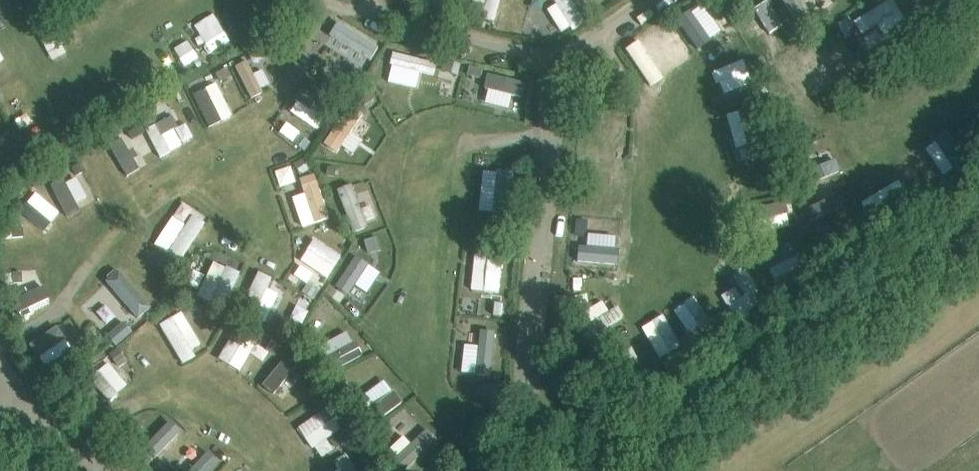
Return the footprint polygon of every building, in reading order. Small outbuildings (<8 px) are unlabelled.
[(514,0),(484,0),(482,11),(493,13),(491,23),(510,26),(514,0)] [(559,33),(581,22),(571,0),(551,0),(553,4),(547,8),(559,33)] [(689,35),(723,19),(714,0),(702,0),(678,11),(689,35)] [(861,33),(876,24),(883,35),(906,20),(893,0),(886,0),(853,21),(861,33)] [(762,49),(783,39),(779,30),(791,23),(781,3),(748,19),(762,49)] [(351,56),(347,62),(360,72),(378,48),(339,20),(326,38),(351,56)] [(806,68),(814,64),(819,74),(853,58),(841,32),(799,52),(806,68)] [(648,37),(626,51),(646,81),(668,67),(648,37)] [(185,40),(167,50),(176,66),(194,56),(185,40)] [(0,46),(0,69),(11,63),(1,45),(0,46)] [(722,96),(753,86),(744,59),(713,69),(722,96)] [(270,86),(261,68),(252,73),(246,60),(233,66),(248,96),(270,86)] [(413,63),(410,77),(428,80),(430,66),(413,63)] [(385,70),(373,76),(394,116),(405,110),(385,70)] [(488,72),(480,101),(517,111),(525,82),(488,72)] [(409,95),(428,99),(431,82),(412,78),(409,95)] [(216,82),(191,93),(207,127),(232,115),(216,82)] [(287,114),(320,128),(330,103),(298,89),(287,114)] [(324,147),(337,153),(340,146),(352,151),(358,138),(351,135),(362,112),(345,104),(324,147)] [(724,113),(736,150),(752,145),(740,108),(724,113)] [(185,123),(177,127),(172,114),(144,127),(157,156),(193,140),(185,123)] [(123,175),(137,169),(122,133),(108,139),(123,175)] [(804,186),(840,170),(834,157),(798,172),(804,186)] [(271,170),(277,187),(294,181),(289,164),(271,170)] [(482,169),(476,210),(503,214),(509,172),(482,169)] [(62,178),(76,206),(88,200),(75,173),(62,178)] [(314,173),(297,179),(302,192),(290,196),(300,227),(329,218),(314,173)] [(65,211),(74,206),(61,180),(52,185),(65,211)] [(860,199),(866,212),(905,193),(899,181),(860,199)] [(830,182),(797,196),(809,222),(841,208),(830,182)] [(351,232),(366,226),(350,183),(335,189),(351,232)] [(51,222),(60,211),(35,190),(25,202),(51,222)] [(743,212),(753,237),(791,223),(781,197),(743,212)] [(578,236),(611,237),(612,212),(579,211),(578,236)] [(191,213),(184,223),(171,215),(153,244),(180,261),(205,223),(191,213)] [(298,259),(325,278),(340,256),(313,238),(298,259)] [(474,255),(474,289),(499,290),(500,256),(474,255)] [(799,255),(769,267),(776,284),(806,272),(799,255)] [(213,260),(196,295),(223,308),(240,273),(213,260)] [(118,267),(102,280),(136,321),(151,308),(118,267)] [(279,294),(266,288),(271,278),(259,271),(238,309),(264,323),(279,294)] [(290,287),(312,296),(317,284),(295,275),(290,287)] [(349,320),(362,297),(334,281),(321,304),(349,320)] [(43,285),(14,296),(20,313),(50,302),(43,285)] [(693,295),(673,307),(689,334),(710,322),(693,295)] [(590,333),(623,318),(617,305),(607,309),(603,300),(580,311),(590,333)] [(196,356),(191,348),(200,343),(182,310),(158,323),(180,364),(196,356)] [(657,358),(679,347),(663,314),(640,324),(657,358)] [(107,336),(115,345),(131,331),(122,321),(107,336)] [(217,358),(239,371),(260,337),(238,324),(217,358)] [(45,367),(71,348),(55,325),(28,345),(45,367)] [(313,347),(319,358),(352,342),(347,331),(313,347)] [(481,332),(480,344),(469,342),(466,367),(490,370),(495,334),(481,332)] [(285,354),(260,383),(272,394),(298,364),(285,354)] [(109,402),(128,383),(106,361),(87,379),(109,402)] [(374,422),(402,403),(394,390),(365,409),(374,422)] [(315,446),(321,457),(333,450),(326,437),(340,428),(327,407),(294,426),(308,450),(315,446)] [(155,444),(174,462),(200,435),(181,417),(155,444)] [(342,430),(328,438),(334,448),(348,440),(342,430)] [(406,440),(405,437),(390,443),(399,464),(437,448),(430,430),(406,440)] [(340,468),(334,470),(356,470),(347,454),(336,459),(340,468)]
